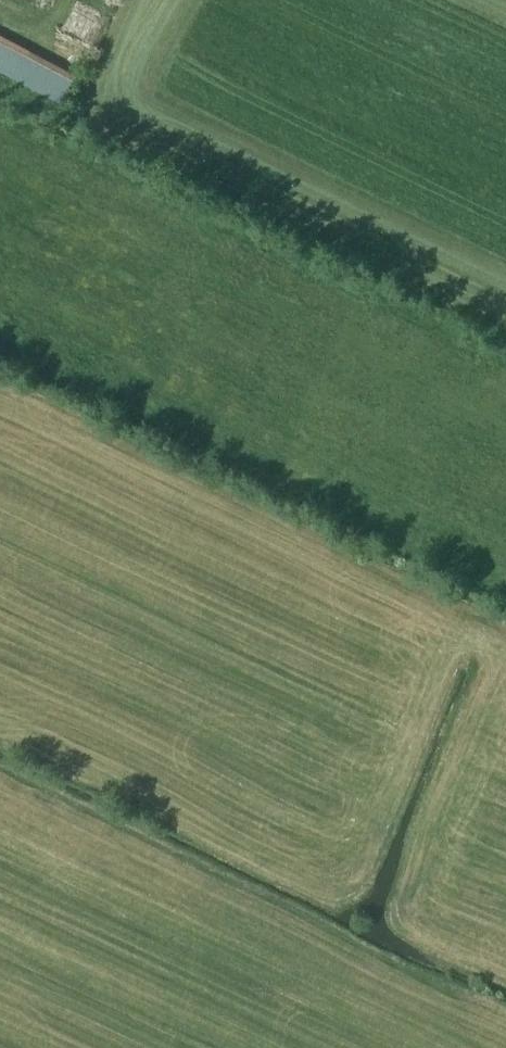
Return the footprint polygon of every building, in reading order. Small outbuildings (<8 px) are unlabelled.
[(83,43),(92,47),(108,15),(79,0),(75,0),(59,31),(83,43)] [(77,77),(0,35),(0,68),(63,103),(77,77)]
